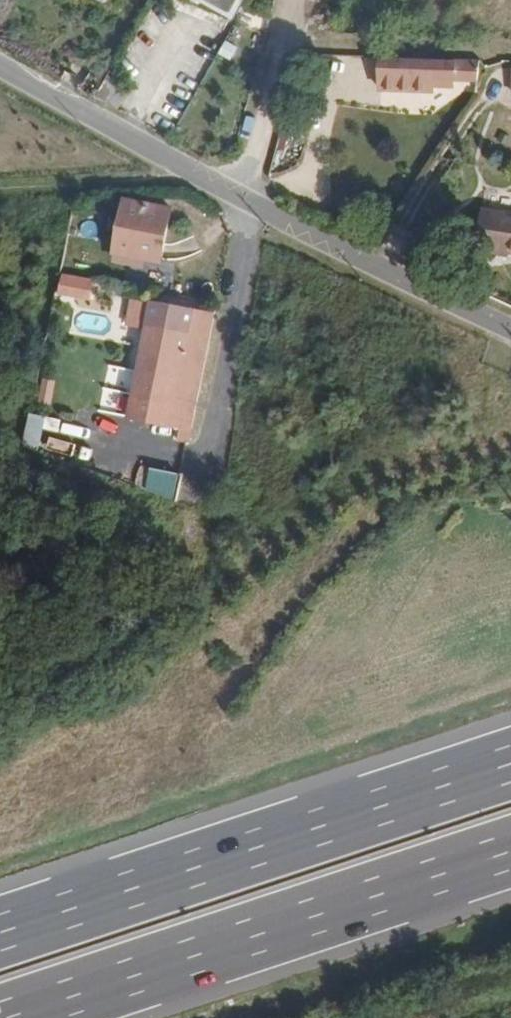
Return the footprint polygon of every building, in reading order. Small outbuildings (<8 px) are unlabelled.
[(99,8),(105,0),(87,0),(99,8)] [(240,0),(206,0),(232,15),(240,0)] [(443,87),(444,68),(366,65),(364,96),(423,98),(423,86),(443,87)] [(165,257),(176,207),(137,199),(127,249),(165,257)] [(478,205),(472,246),(510,252),(510,209),(478,205)] [(64,273),(61,294),(92,297),(94,277),(64,273)] [(198,422),(220,304),(157,292),(135,410),(187,420),(198,422)] [(195,436),(198,422),(187,420),(184,434),(195,436)]
